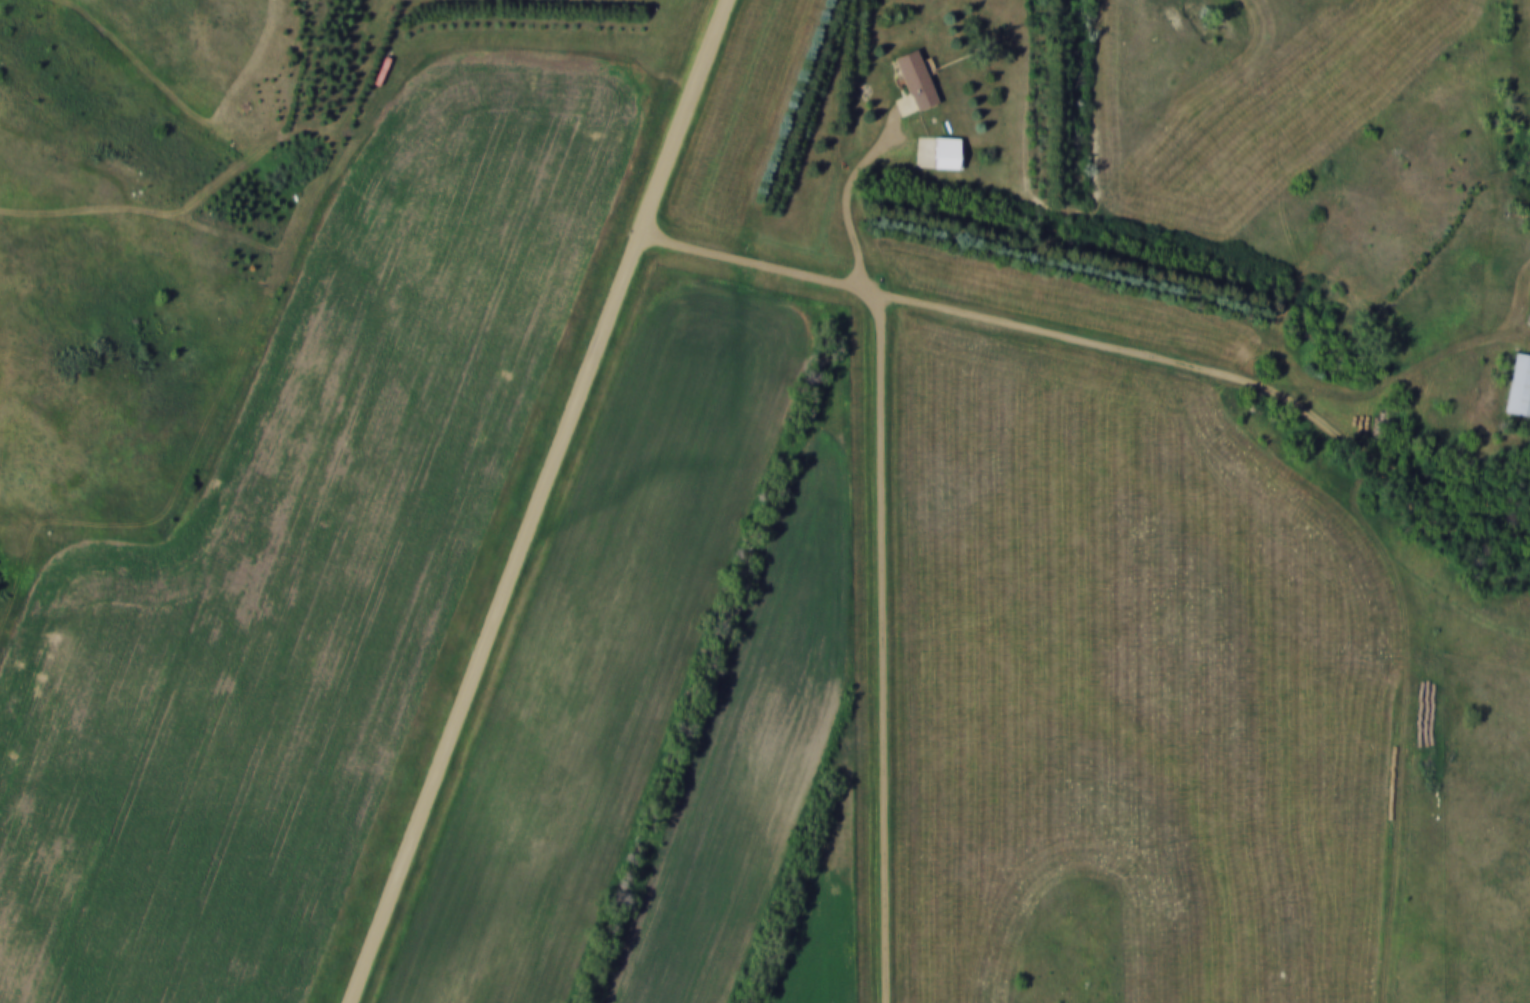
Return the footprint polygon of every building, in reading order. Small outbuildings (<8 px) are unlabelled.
[(895,58),(917,111),(938,103),(917,50),(895,58)] [(961,138),(936,138),(936,169),(961,169),(961,138)] [(1516,353),(1506,413),(1529,417),(1529,355),(1516,353)]
